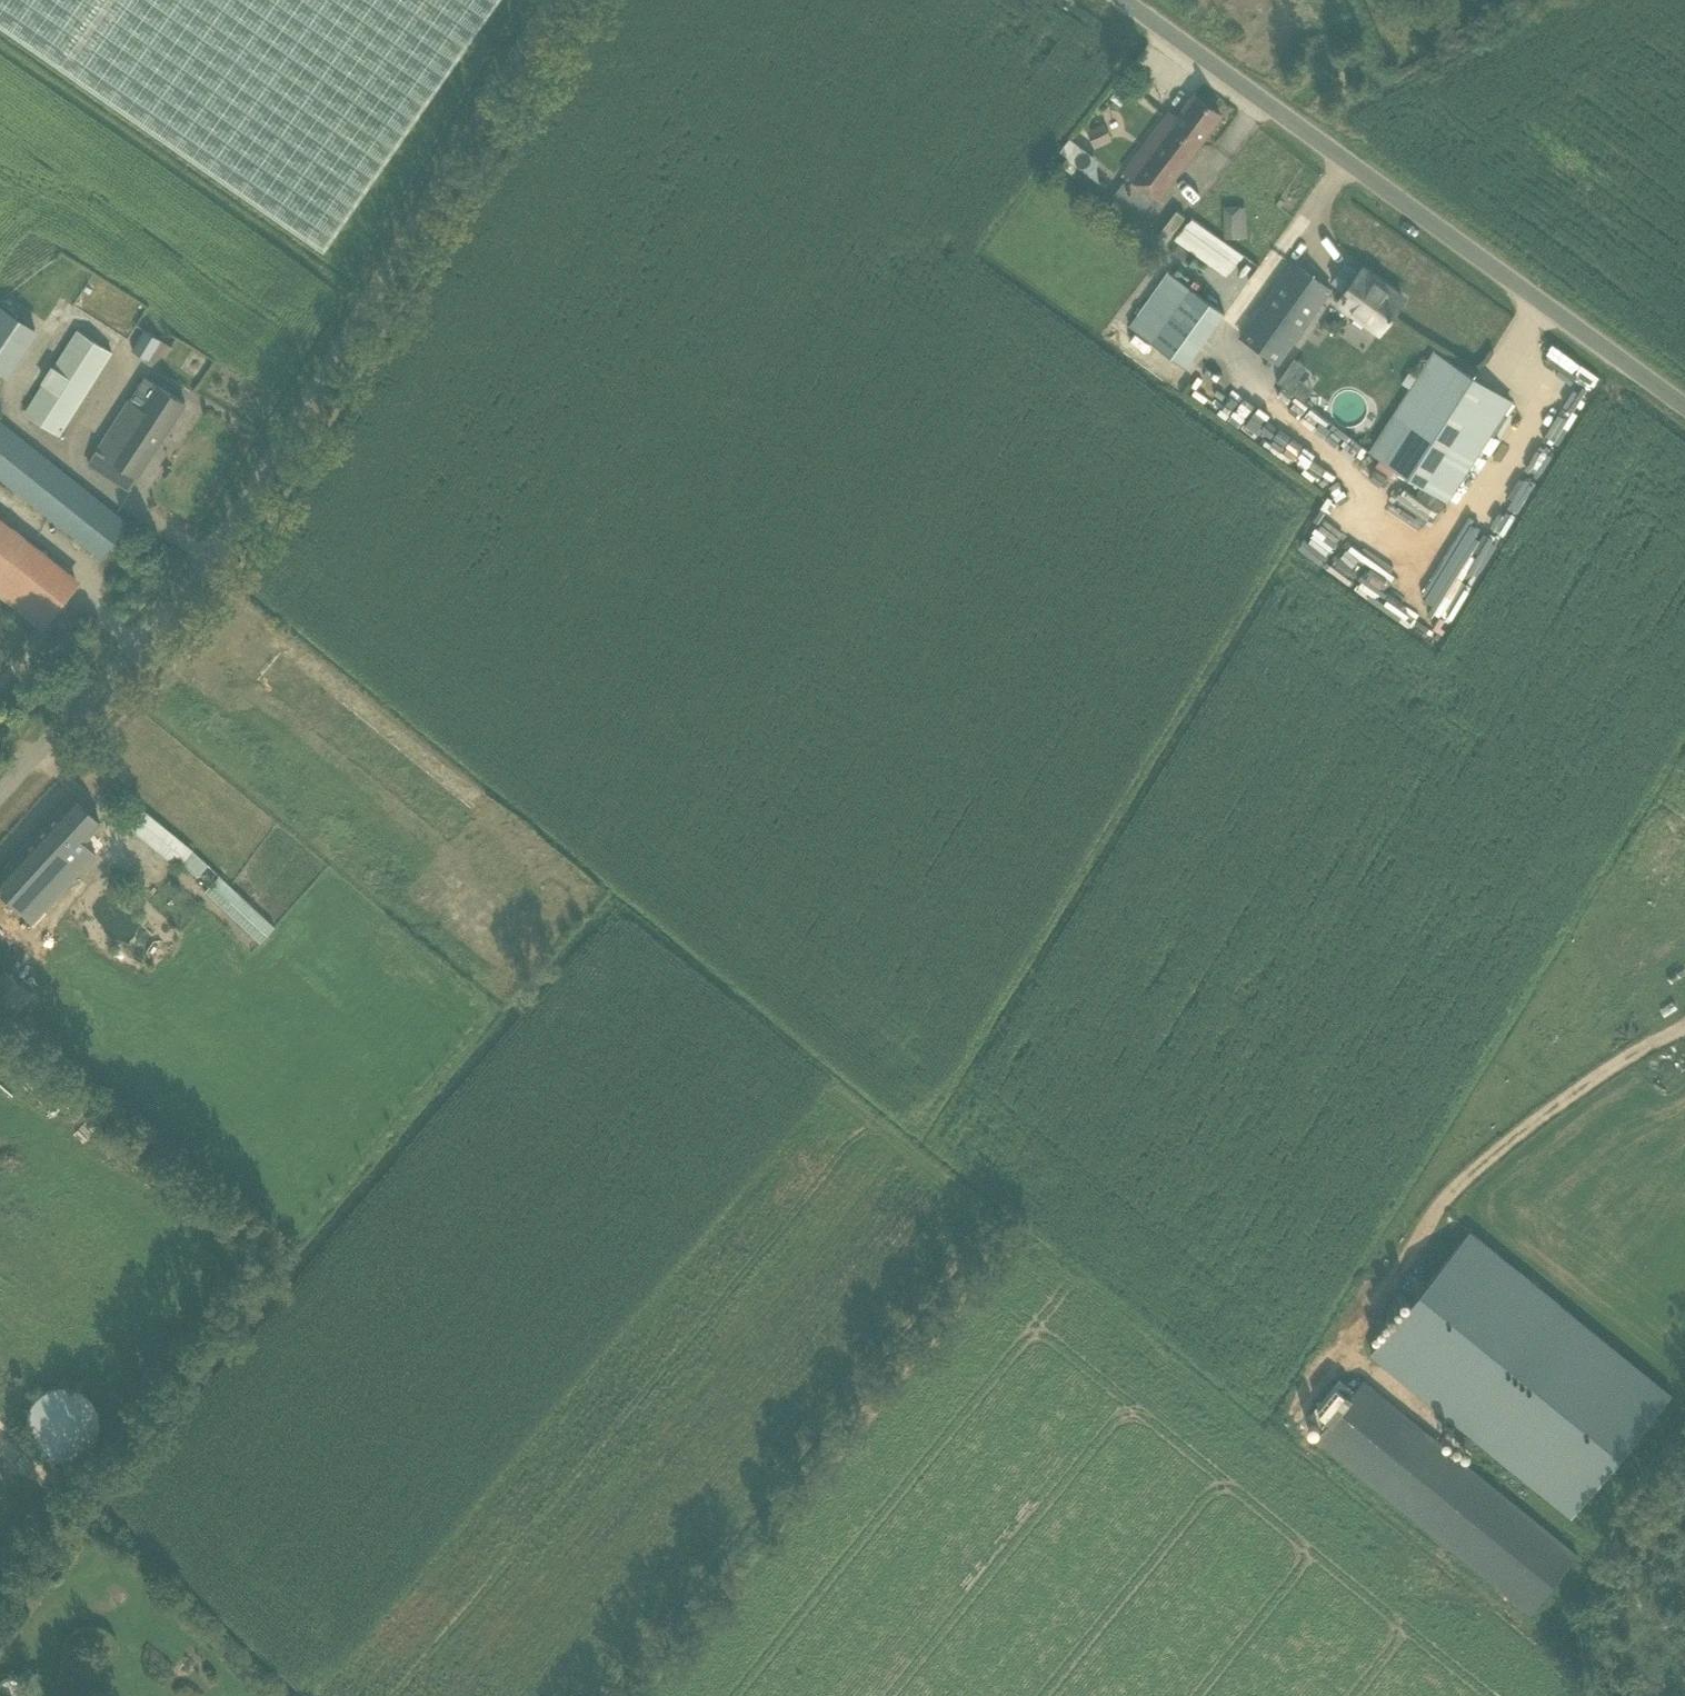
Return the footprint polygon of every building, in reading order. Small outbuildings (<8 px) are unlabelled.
[(324,250),(498,0),(0,0),(0,24),(324,250)] [(1169,113),(1156,130),(1126,170),(1159,196),(1207,132),(1221,115),(1195,95),(1177,119),(1169,113)] [(1093,143),(1108,137),(1102,122),(1087,129),(1093,143)] [(1098,158),(1069,137),(1059,150),(1069,157),(1063,165),(1099,192),(1105,184),(1099,180),(1097,176),(1096,173),(1095,169),(1095,166),(1095,164),(1096,161),(1098,158)] [(1171,209),(1154,233),(1166,241),(1183,217),(1171,209)] [(1239,212),(1224,213),(1225,236),(1240,235),(1239,212)] [(1293,263),(1280,281),(1241,336),(1279,363),(1331,290),(1293,263)] [(1360,273),(1347,291),(1338,303),(1379,332),(1403,298),(1386,286),(1384,290),(1360,273)] [(1222,312),(1166,274),(1126,329),(1183,368),(1222,312)] [(61,436),(113,352),(77,329),(24,412),(61,436)] [(145,330),(133,349),(150,359),(155,351),(161,340),(145,330)] [(7,377),(20,359),(0,346),(0,372),(7,377)] [(1411,389),(1371,453),(1448,501),(1512,400),(1435,352),(1418,378),(1411,389)] [(1589,392),(1597,379),(1575,367),(1568,380),(1589,392)] [(1409,373),(1402,383),(1411,389),(1418,378),(1409,373)] [(185,403),(166,390),(158,385),(141,412),(126,402),(87,463),(110,477),(128,489),(185,403)] [(100,556),(127,523),(0,422),(0,476),(100,556)] [(0,586),(0,589),(30,613),(64,571),(32,546),(0,586)] [(34,923),(97,855),(83,842),(90,835),(100,823),(87,810),(70,795),(0,872),(0,894),(34,923)] [(192,849),(141,808),(128,826),(178,867),(192,849)] [(274,926),(219,874),(203,891),(260,944),(274,926)] [(1472,1234),(1373,1354),(1573,1518),(1671,1397),(1472,1234)] [(1575,1552),(1362,1379),(1354,1389),(1340,1378),(1310,1416),(1324,1426),(1314,1438),(1528,1611),(1575,1552)] [(25,1417),(25,1424),(27,1432),(32,1444),(41,1453),(53,1458),(67,1458),(78,1455),(89,1448),(95,1438),(98,1427),(97,1413),(93,1404),(86,1395),(79,1390),(66,1386),(48,1389),(35,1397),(28,1409),(25,1417)]
